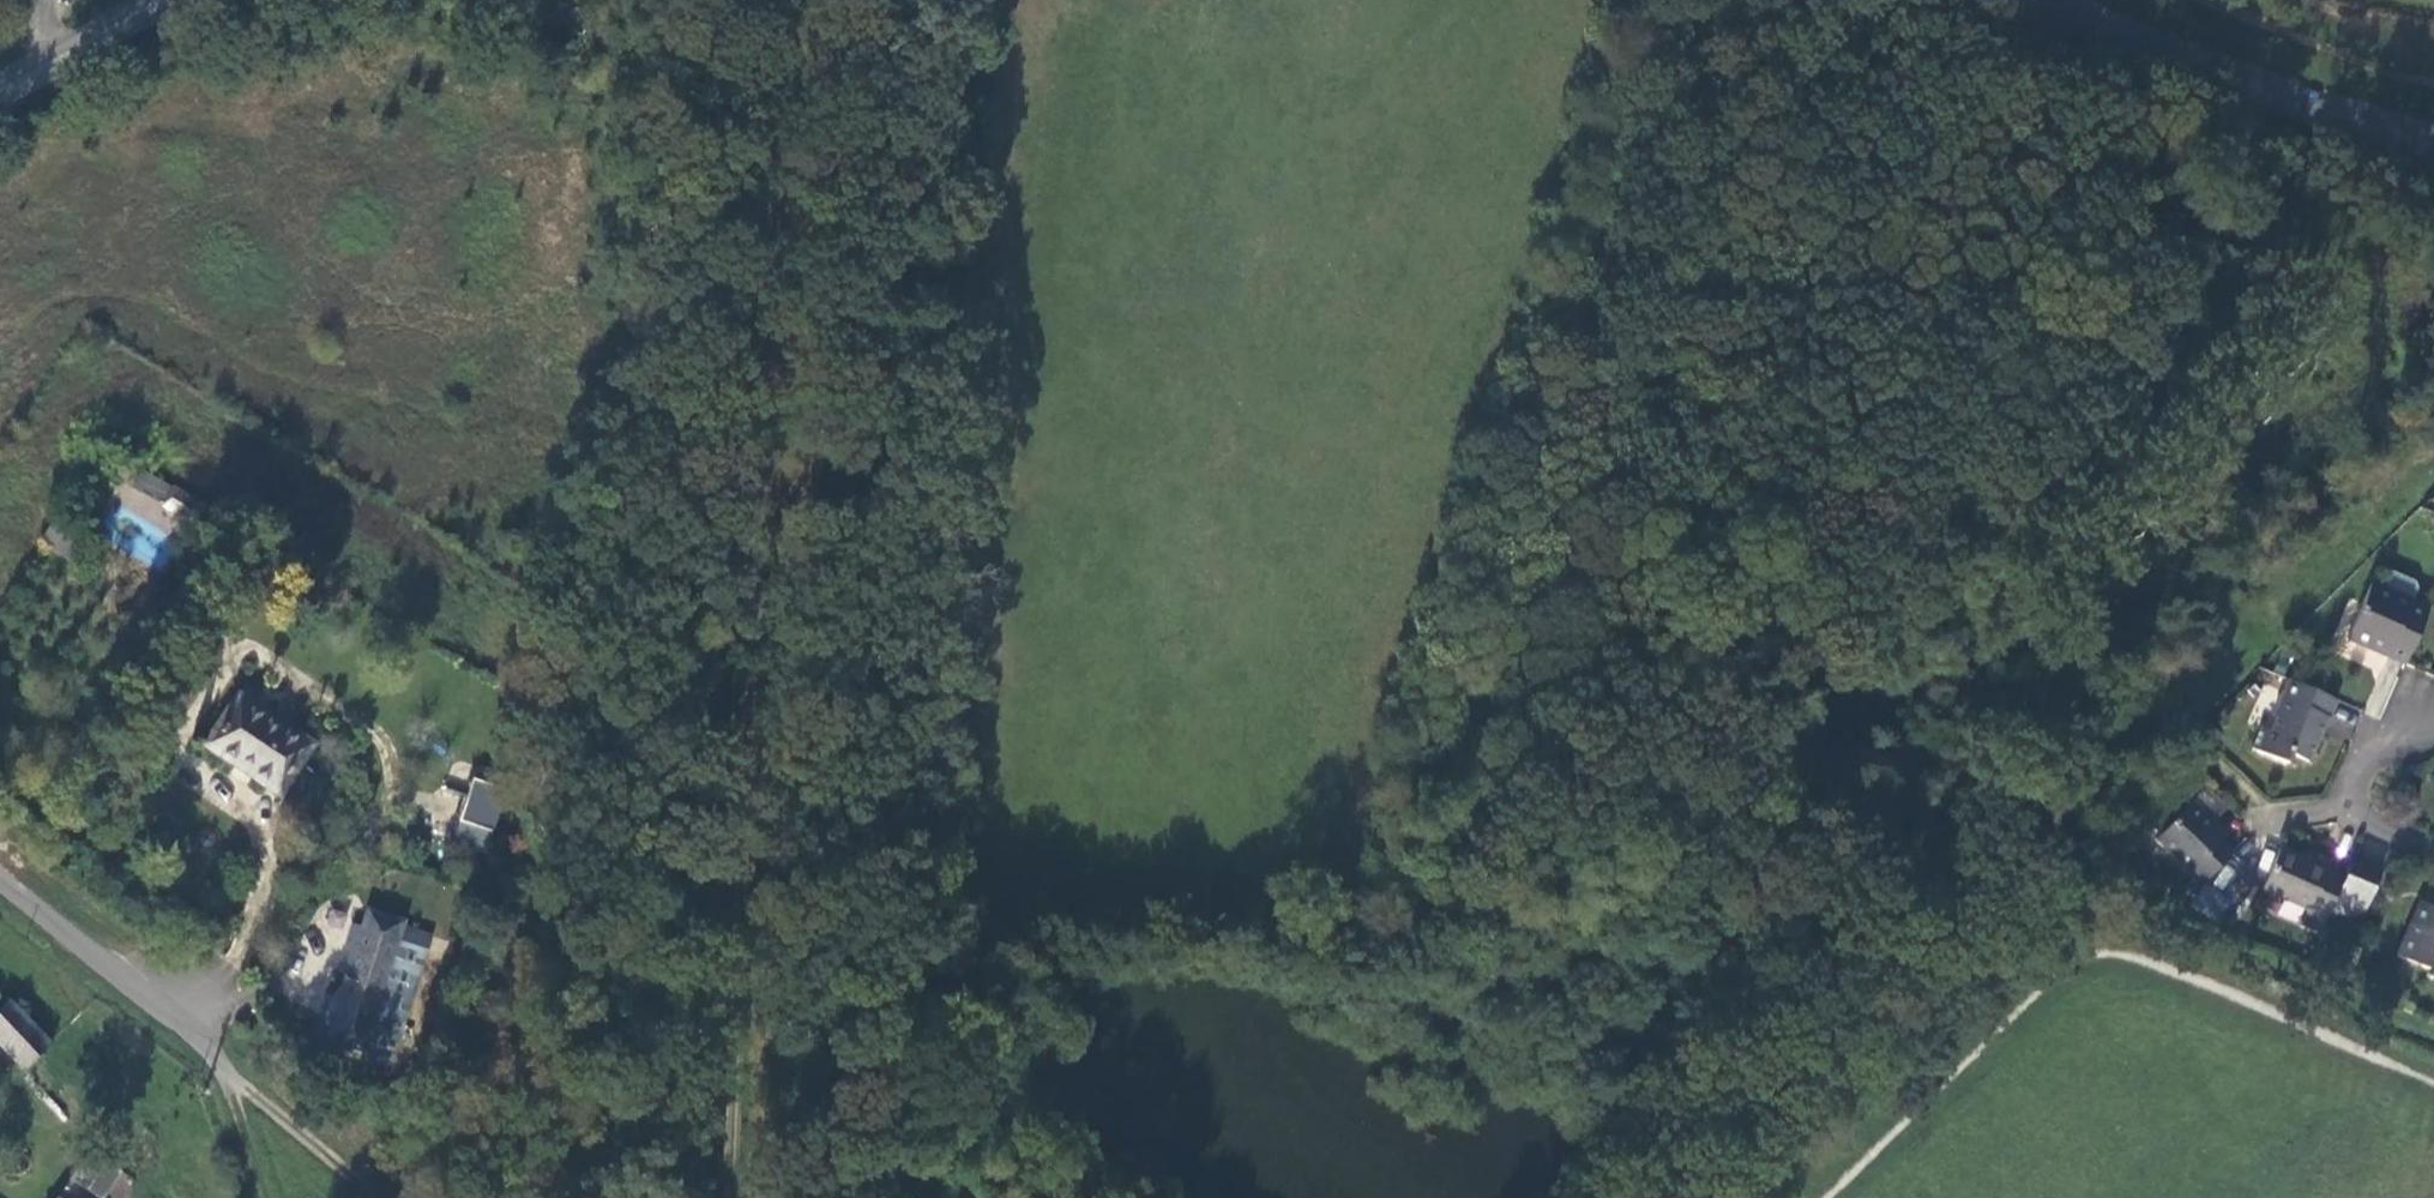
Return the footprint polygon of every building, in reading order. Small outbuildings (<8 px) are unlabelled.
[(135,489),(161,505),(172,487),(146,471),(135,489)] [(194,524),(206,503),(174,485),(161,505),(194,524)] [(84,533),(57,518),(42,542),(69,559),(84,533)] [(2369,662),(2387,669),(2413,611),(2396,604),(2401,591),(2399,584),(2376,575),(2369,578),(2364,591),(2355,587),(2330,645),(2353,655),(2355,651),(2371,658),(2369,662)] [(2316,728),(2324,709),(2272,688),(2256,724),(2261,726),(2254,742),(2245,738),(2237,758),(2272,773),(2276,763),(2295,771),(2306,743),(2303,741),(2310,725),(2316,728)] [(268,797),(301,746),(228,698),(195,748),(268,797)] [(486,849),(507,788),(474,777),(453,839),(486,849)] [(2190,796),(2174,815),(2198,835),(2213,816),(2190,796)] [(2181,885),(2189,892),(2217,862),(2205,853),(2211,846),(2198,835),(2174,815),(2166,825),(2151,812),(2132,834),(2146,846),(2140,851),(2181,885)] [(2295,924),(2309,930),(2317,915),(2332,882),(2316,875),(2318,870),(2296,859),(2291,871),(2265,859),(2248,896),(2297,919),(2295,924)] [(2368,885),(2338,871),(2332,882),(2317,915),(2347,929),(2368,885)] [(2181,885),(2167,901),(2175,908),(2189,892),(2181,885)] [(2162,897),(2151,909),(2167,916),(2175,908),(2167,901),(2162,897)] [(2408,910),(2433,922),(2433,919),(2433,907),(2414,897),(2408,910)] [(334,971),(347,975),(355,949),(388,959),(396,935),(424,944),(427,932),(399,923),(401,919),(364,907),(358,926),(349,923),(334,971)] [(2385,962),(2409,973),(2417,957),(2433,922),(2408,910),(2385,962)] [(2433,922),(2417,957),(2433,965),(2433,919),(2433,922)] [(387,1059),(327,1040),(323,1051),(401,1100),(453,943),(427,932),(424,944),(387,1059)] [(387,1059),(424,944),(396,935),(388,959),(355,949),(347,975),(343,987),(339,986),(335,989),(329,997),(326,1002),(324,1008),(323,1011),(322,1018),(322,1021),(322,1027),(324,1034),(328,1035),(327,1040),(387,1059)] [(0,1007),(0,1049),(24,1071),(50,1043),(6,1001),(0,1007)] [(86,1197),(87,1190),(99,1197),(103,1197),(120,1172),(89,1152),(57,1197),(86,1197)]
